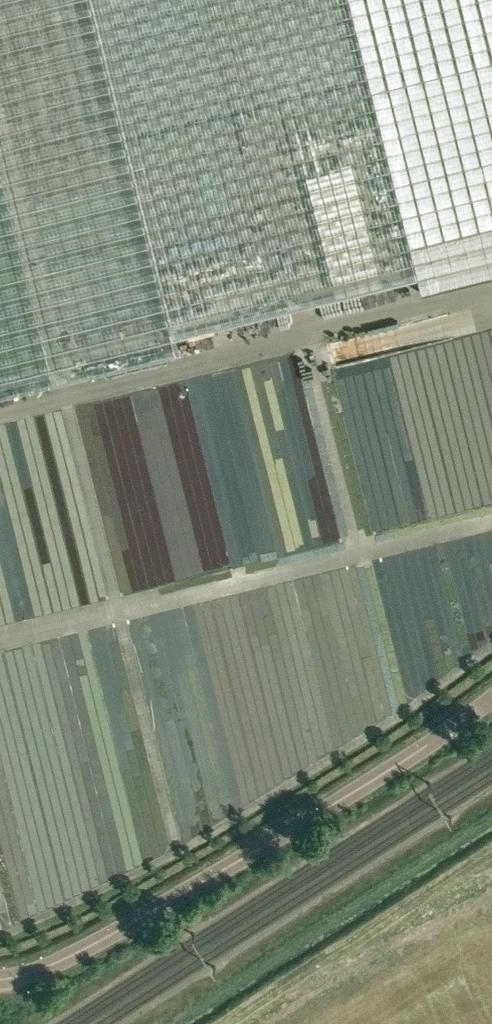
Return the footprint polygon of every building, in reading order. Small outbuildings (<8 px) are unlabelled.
[(173,338),(417,278),(421,293),(491,276),(491,0),(0,0),(0,397),(177,354),(173,338)]
